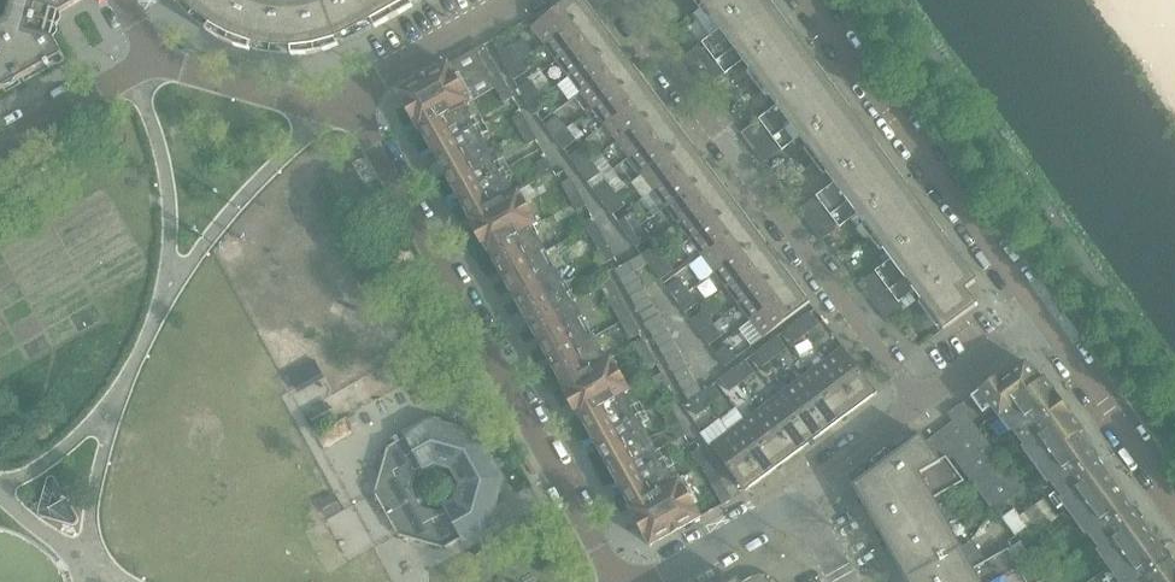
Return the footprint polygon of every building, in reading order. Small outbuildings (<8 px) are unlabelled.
[(60,12),(82,0),(10,0),(11,3),(7,18),(0,22),(0,40),(21,78),(46,64),(48,68),(55,64),(53,60),(61,55),(63,60),(65,59),(53,37),(57,25),(60,12)] [(197,12),(204,17),(212,23),(206,32),(220,41),(235,48),(250,52),(253,42),(256,43),(272,46),(288,47),(292,47),(292,57),(308,56),(324,53),(339,48),(336,38),(337,38),(353,30),(371,20),(376,29),(413,8),(409,0),(186,0),(197,12)] [(591,9),(584,0),(567,0),(531,27),(544,44),(591,9)] [(649,10),(653,6),(661,0),(642,0),(649,10)] [(778,13),(769,0),(711,0),(707,3),(718,18),(714,21),(719,29),(702,42),(702,43),(688,53),(684,56),(706,87),(711,83),(724,74),(725,74),(743,60),(748,67),(752,64),(764,80),(803,51),(779,19),(782,17),(778,13)] [(556,60),(603,26),(591,9),(544,44),(556,60)] [(568,77),(615,42),(603,26),(556,60),(568,77)] [(15,76),(17,80),(21,78),(0,40),(0,90),(1,89),(3,88),(1,84),(15,76)] [(580,93),(627,57),(615,42),(568,77),(580,93)] [(519,59),(511,46),(498,53),(505,66),(519,59)] [(851,110),(840,96),(829,81),(827,83),(803,51),(764,80),(775,95),(771,98),(776,105),(758,119),(758,120),(745,129),(741,133),(763,163),(769,159),(781,150),(781,151),(800,137),(805,144),(809,141),(821,157),(860,127),(849,112),(851,110)] [(469,52),(398,93),(627,504),(650,545),(713,510),(735,498),(704,461),(690,469),(475,88),(486,82),(469,52)] [(592,109),(639,74),(627,57),(580,93),(592,109)] [(526,72),(519,59),(505,66),(513,80),(526,72)] [(604,125),(651,90),(639,74),(592,109),(604,125)] [(539,94),(531,81),(518,88),(526,102),(539,94)] [(616,141),(663,106),(651,90),(604,125),(616,141)] [(546,107),(539,94),(526,102),(533,115),(546,107)] [(629,157),(675,122),(663,106),(616,141),(629,157)] [(566,128),(557,116),(545,125),(554,137),(566,128)] [(641,174),(688,139),(675,122),(629,157),(641,174)] [(563,150),(582,135),(573,123),(566,128),(554,137),(563,150)] [(896,170),(893,166),(874,141),(872,143),(860,127),(821,157),(833,172),(828,175),(834,183),(816,196),(816,197),(803,206),(798,210),(821,240),(826,237),(838,227),(839,228),(857,214),(863,222),(867,219),(878,234),(918,205),(894,172),(896,170)] [(653,190),(700,155),(688,139),(641,174),(653,190)] [(590,161),(581,149),(569,157),(578,170),(590,161)] [(665,206),(712,171),(700,155),(653,190),(665,206)] [(69,158),(55,167),(63,181),(77,172),(69,158)] [(600,173),(590,161),(578,170),(588,182),(600,173)] [(615,193),(625,186),(612,170),(590,186),(603,202),(615,193)] [(677,222),(724,187),(712,171),(665,206),(677,222)] [(689,238),(736,203),(724,187),(677,222),(689,238)] [(624,206),(615,193),(603,202),(612,215),(624,206)] [(702,255),(748,220),(736,203),(689,238),(702,255)] [(975,282),(953,252),(950,248),(952,246),(944,235),(941,236),(918,205),(878,234),(889,249),(885,251),(891,259),(875,271),(876,272),(860,283),(859,284),(887,321),(896,314),(903,309),(898,302),(914,290),(920,297),(924,294),(948,327),(978,305),(966,289),(975,282)] [(639,226),(630,214),(618,223),(627,235),(639,226)] [(714,271),(760,236),(748,220),(702,255),(714,271)] [(648,238),(639,226),(627,235),(636,247),(648,238)] [(726,287),(772,252),(760,236),(714,271),(726,287)] [(663,258),(654,246),(642,255),(650,265),(651,267),(663,258)] [(738,304),(785,269),(772,252),(726,287),(738,304)] [(672,271),(663,258),(651,267),(660,280),(672,271)] [(751,320),(797,285),(785,269),(738,304),(751,320)] [(688,291),(679,279),(667,288),(676,300),(688,291)] [(763,338),(810,303),(797,285),(751,320),(763,338)] [(697,304),(688,291),(676,300),(685,312),(697,304)] [(712,323),(703,311),(691,320),(700,333),(712,323)] [(819,325),(809,312),(797,322),(806,334),(819,325)] [(806,334),(797,322),(785,331),(794,344),(806,334)] [(721,336),(712,323),(700,333),(709,345),(721,336)] [(786,349),(777,336),(764,346),(774,359),(786,349)] [(737,357),(728,345),(716,354),(725,366),(737,357)] [(774,359),(764,346),(752,355),(762,368),(774,359)] [(876,391),(843,347),(826,360),(860,406),(874,396),(872,394),(876,391)] [(860,406),(826,360),(809,372),(844,419),(860,406)] [(754,374),(745,361),(732,370),(741,383),(754,374)] [(996,413),(1043,379),(1038,371),(1034,374),(1025,362),(1002,380),(999,376),(971,397),(982,413),(991,406),(996,413)] [(741,383),(732,370),(720,379),(729,392),(741,383)] [(844,419),(809,372),(793,384),(828,431),(844,419)] [(415,375),(405,381),(415,398),(425,392),(415,375)] [(1083,431),(1070,413),(1044,378),(1043,379),(996,413),(1011,433),(1013,430),(1025,446),(1021,448),(1034,465),(1078,435),(1083,431)] [(828,431),(793,384),(777,397),(811,443),(828,431)] [(712,385),(702,392),(699,395),(709,407),(721,398),(712,385)] [(709,407),(699,395),(689,402),(687,403),(697,416),(709,407)] [(811,443),(777,397),(761,409),(795,455),(811,443)] [(336,420),(327,403),(306,415),(316,431),(336,420)] [(1005,495),(952,423),(926,442),(940,460),(946,457),(950,461),(953,458),(969,479),(994,513),(1024,490),(960,405),(948,414),(953,422),(955,420),(1009,492),(1005,495)] [(795,455),(761,409),(745,421),(779,467),(795,455)] [(779,467),(745,421),(737,410),(720,423),(762,479),(779,467)] [(762,479),(720,423),(718,420),(702,432),(711,445),(744,490),(748,487),(749,489),(762,479)] [(374,494),(396,535),(397,536),(444,549),(486,526),(499,479),(476,437),(429,423),(387,447),(374,494)] [(1115,485),(1096,460),(1100,457),(1094,449),(1090,452),(1078,435),(1034,465),(1047,483),(1050,481),(1061,497),(1058,498),(1071,516),(1115,485)] [(960,547),(934,501),(933,499),(969,479),(953,458),(950,461),(946,457),(940,460),(926,442),(921,436),(853,486),(864,505),(865,505),(871,517),(878,513),(884,524),(877,527),(888,546),(895,543),(902,556),(896,560),(906,578),(960,547)] [(1151,536),(1139,519),(1143,516),(1137,508),(1133,511),(1115,485),(1071,516),(1084,534),(1087,532),(1098,547),(1095,549),(1108,568),(1151,536)] [(333,494),(318,502),(326,517),(341,509),(333,494)] [(1008,527),(1020,517),(1015,510),(1002,519),(1008,527)] [(1028,527),(1020,517),(1008,527),(1016,537),(1028,527)] [(1173,557),(1167,550),(1163,553),(1151,536),(1108,568),(1119,581),(1122,581),(1123,581),(1174,581),(1174,559),(1173,557)] [(960,547),(906,578),(908,581),(979,581),(960,547)] [(1045,577),(1057,567),(1050,558),(1038,567),(1045,577)] [(1063,576),(1057,567),(1045,577),(1048,581),(1055,581),(1063,576)]
